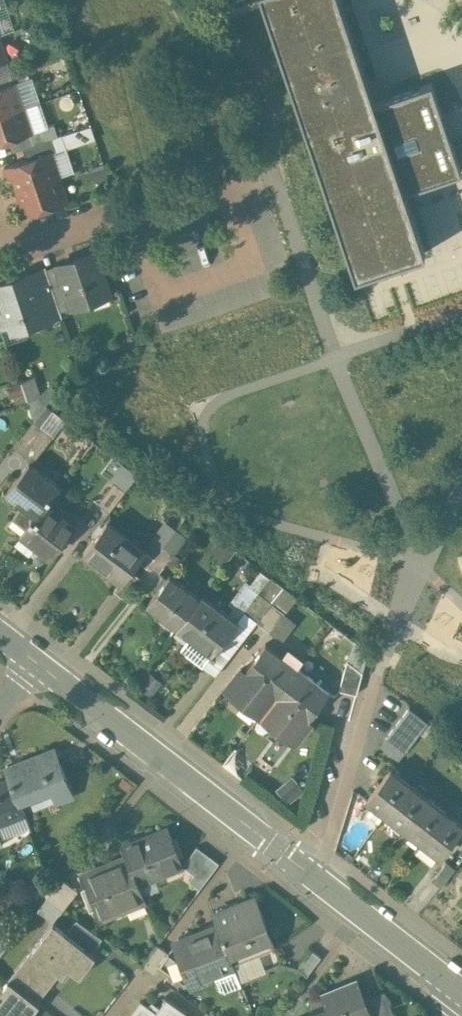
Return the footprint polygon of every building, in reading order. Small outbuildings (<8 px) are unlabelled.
[(355,274),(425,250),(404,189),(461,169),(447,126),(432,80),(376,99),(341,0),(264,0),(355,274)] [(0,62),(0,75),(11,71),(7,60),(0,62)] [(0,75),(0,87),(16,82),(26,78),(23,67),(11,71),(0,75)] [(24,107),(16,82),(0,87),(0,115),(24,107)] [(0,115),(0,143),(9,140),(32,132),(24,107),(0,115)] [(32,132),(9,140),(12,151),(24,148),(47,140),(43,129),(32,132)] [(47,140),(24,148),(28,159),(51,151),(52,152),(58,150),(54,137),(47,140)] [(28,159),(5,167),(7,174),(15,178),(19,189),(60,176),(52,152),(51,151),(28,159)] [(60,176),(19,189),(23,200),(19,209),(21,216),(68,201),(60,176)] [(96,250),(75,257),(76,259),(60,264),(60,262),(47,267),(49,274),(61,310),(110,293),(96,250)] [(23,278),(23,280),(16,282),(14,278),(0,282),(0,292),(6,309),(4,314),(5,318),(10,321),(15,319),(17,315),(21,314),(25,327),(62,314),(61,310),(49,274),(34,280),(32,275),(23,278)] [(35,419),(15,445),(28,455),(30,461),(33,463),(55,434),(35,419)] [(33,463),(30,461),(7,491),(23,504),(37,515),(47,502),(61,484),(33,463)] [(114,477),(129,485),(138,470),(122,461),(114,477)] [(115,481),(99,502),(110,511),(127,490),(115,481)] [(75,524),(47,502),(37,515),(27,527),(23,532),(52,554),(75,524)] [(37,515),(23,504),(14,516),(27,527),(37,515)] [(146,550),(108,521),(85,551),(107,568),(105,571),(120,583),(131,569),(146,551),(146,550)] [(146,550),(146,551),(156,558),(164,547),(170,539),(178,529),(168,521),(146,550)] [(187,536),(178,529),(170,539),(179,546),(187,536)] [(156,558),(150,565),(160,572),(174,554),(164,547),(156,558)] [(131,569),(120,583),(115,589),(125,597),(141,576),(131,569)] [(201,597),(171,573),(148,603),(178,626),(201,597)] [(259,591),(244,610),(258,621),(273,602),(259,591)] [(238,621),(203,594),(201,597),(178,626),(191,636),(213,653),(238,621)] [(287,612),(273,602),(258,621),(272,632),(287,612)] [(203,665),(213,653),(191,636),(182,648),(203,665)] [(298,667),(267,642),(245,670),(244,672),(276,696),(298,667)] [(364,671),(348,660),(340,689),(357,693),(364,671)] [(276,696),(244,672),(245,670),(242,667),(227,686),(262,713),(276,696)] [(330,691),(298,667),(276,696),(307,720),(309,719),(330,691)] [(307,720),(276,696),(262,713),(296,740),(311,720),(309,719),(307,720)] [(429,722),(410,707),(402,717),(421,732),(429,722)] [(421,732),(402,717),(394,727),(413,741),(421,732)] [(413,741),(394,727),(386,737),(406,752),(413,741)] [(54,749),(6,768),(10,779),(19,801),(51,789),(56,801),(73,795),(54,749)] [(391,768),(368,799),(386,813),(410,782),(391,768)] [(288,800),(305,790),(295,774),(278,785),(288,800)] [(0,783),(0,823),(24,814),(19,801),(10,779),(0,783)] [(410,782),(386,813),(404,827),(428,796),(410,782)] [(428,796),(404,827),(422,841),(446,810),(428,796)] [(446,810),(422,841),(441,855),(461,827),(461,822),(446,810)] [(169,828),(124,846),(128,856),(139,883),(183,865),(169,828)] [(183,865),(183,866),(194,875),(210,854),(198,845),(183,865)] [(194,875),(190,881),(200,888),(220,862),(210,854),(194,875)] [(128,856),(84,874),(101,917),(145,899),(139,883),(128,856)] [(456,867),(447,860),(432,879),(442,886),(456,867)] [(257,897),(214,914),(218,925),(233,962),(259,952),(258,950),(273,944),(274,946),(276,945),(257,897)] [(103,937),(77,918),(67,931),(85,946),(92,951),(103,937)] [(54,921),(8,977),(37,1000),(38,1000),(60,972),(63,975),(70,965),(81,975),(96,954),(92,951),(85,946),(67,931),(54,921)] [(218,925),(174,943),(179,956),(180,959),(190,985),(216,975),(235,968),(233,962),(218,925)] [(158,943),(142,965),(154,973),(159,967),(170,952),(158,943)] [(321,957),(312,950),(299,968),(307,975),(321,957)] [(170,952),(159,967),(169,974),(180,959),(179,956),(177,957),(170,952)] [(235,968),(216,975),(222,988),(225,990),(240,984),(240,985),(242,984),(235,968)] [(0,988),(0,1015),(24,1015),(37,1000),(8,977),(0,988)] [(322,995),(328,1009),(331,1015),(396,1015),(385,990),(367,998),(360,980),(322,995)] [(140,999),(128,1015),(183,1015),(186,1011),(166,996),(156,1010),(140,999)]
